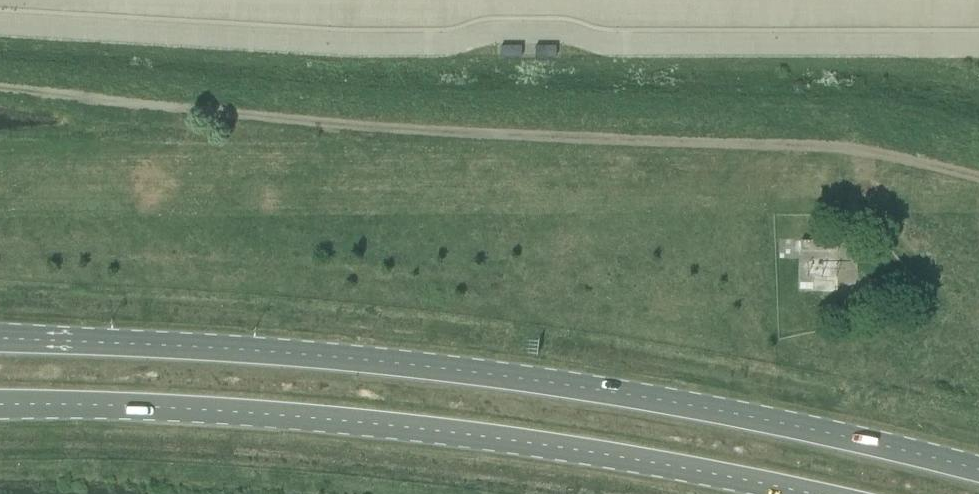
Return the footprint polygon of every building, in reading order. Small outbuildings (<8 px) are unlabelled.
[(501,58),(522,58),(522,47),(501,47),(501,58)] [(556,47),(535,47),(535,58),(556,58),(556,47)] [(837,242),(800,242),(800,252),(837,252),(837,242)]
